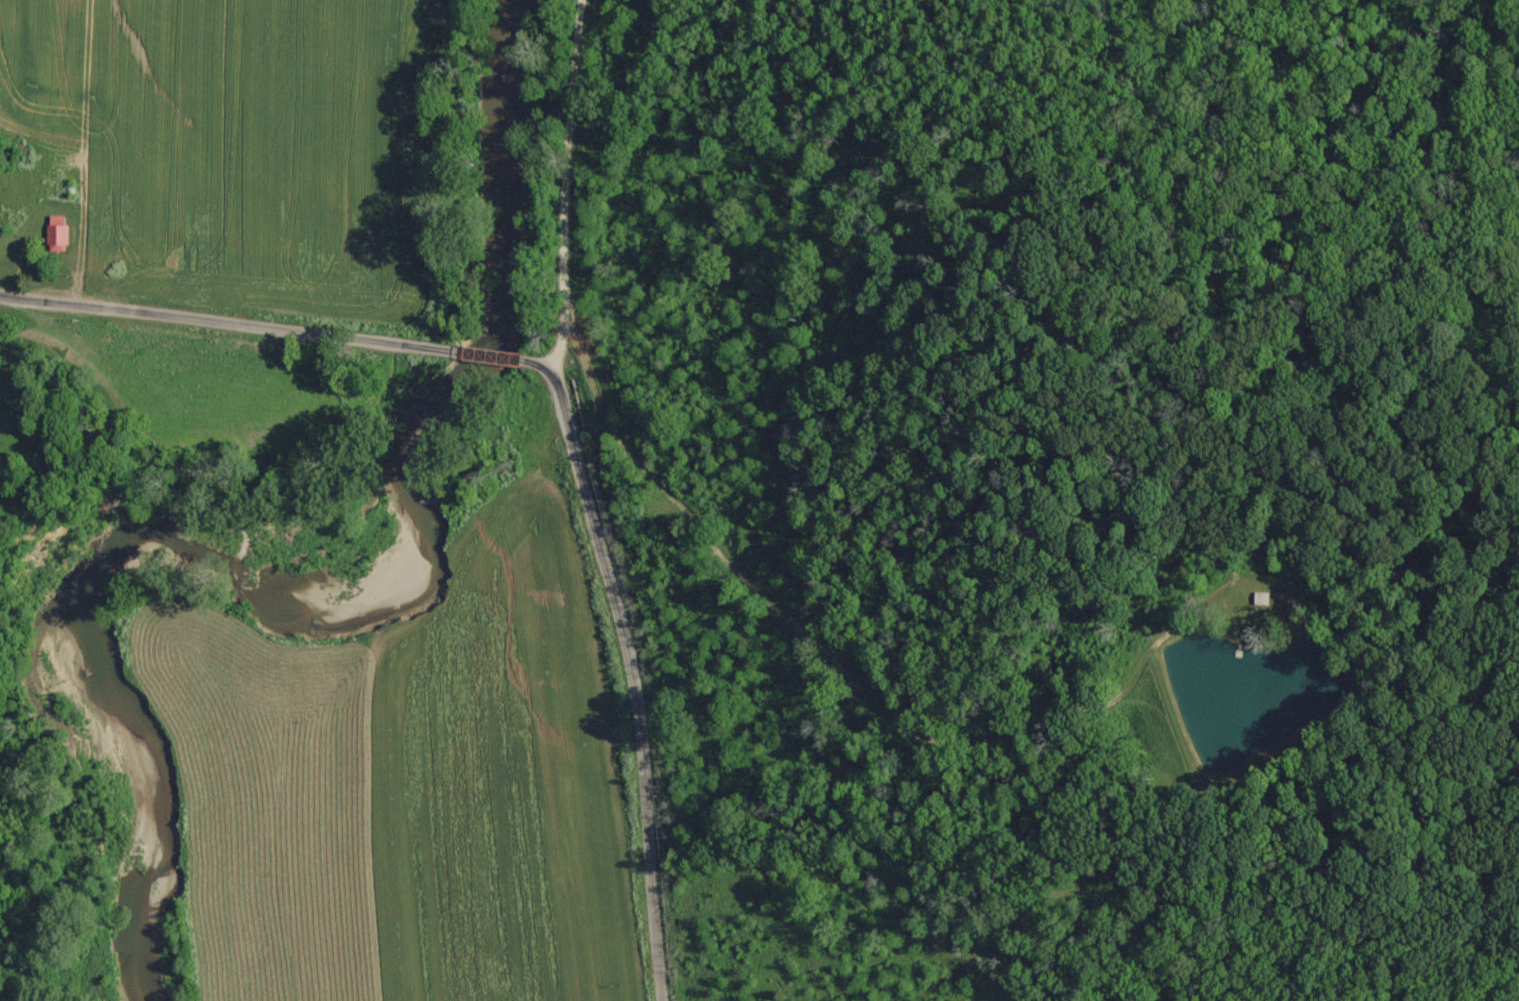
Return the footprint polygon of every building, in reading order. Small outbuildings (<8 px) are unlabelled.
[(73,245),(72,216),(52,217),(53,246),(73,245)]
